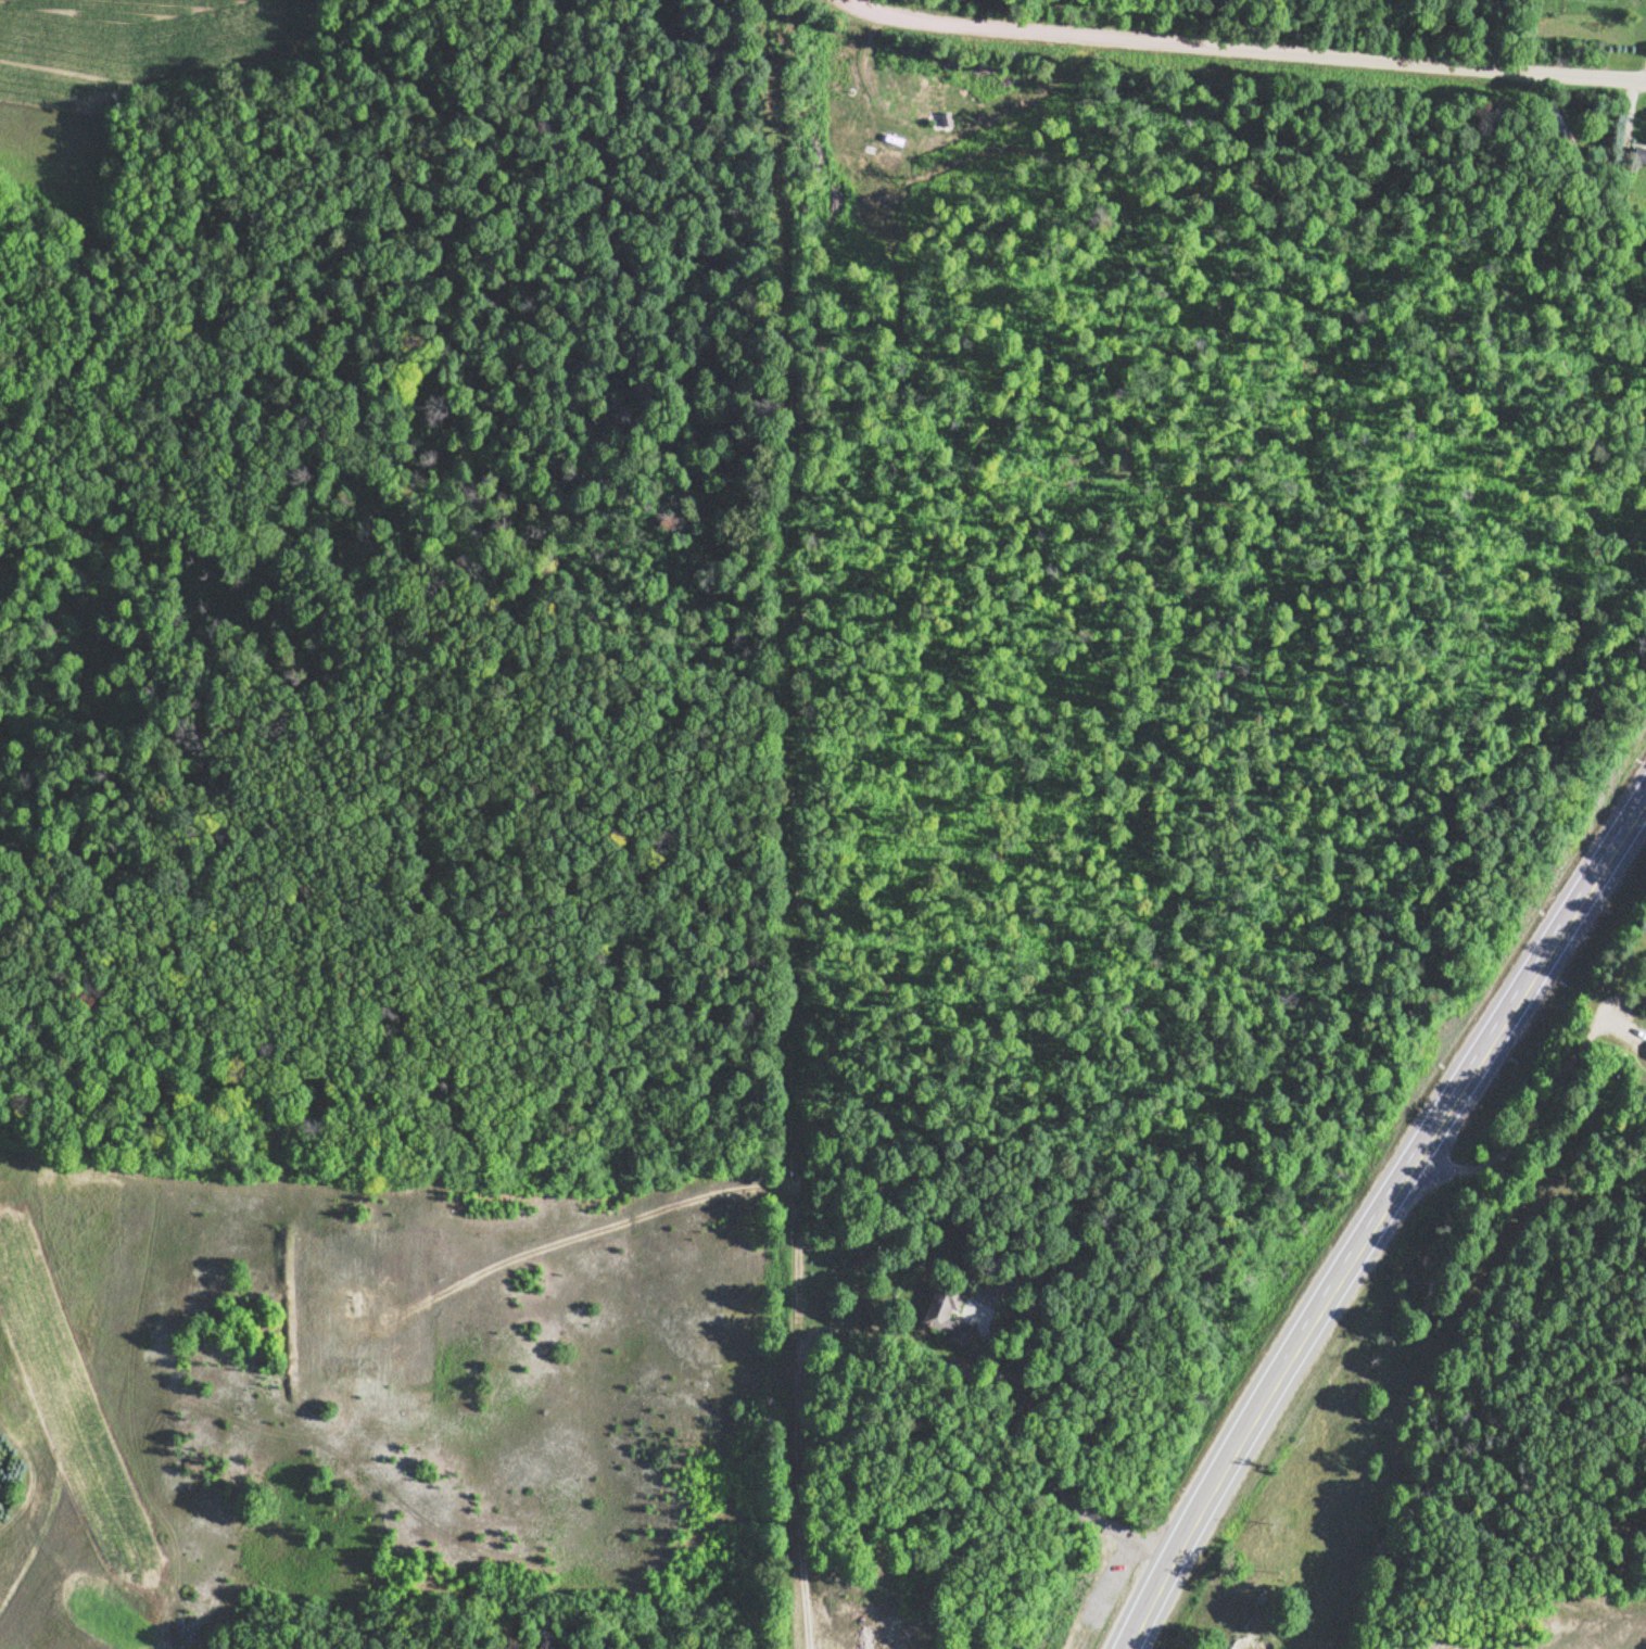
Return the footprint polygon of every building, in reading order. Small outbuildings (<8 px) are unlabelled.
[(1645,163),(1645,146),(1634,144),(1631,161),(1645,163)] [(973,1324),(953,1317),(963,1287),(934,1279),(921,1323),(947,1331),(944,1342),(965,1348),(973,1324)] [(1107,1592),(1116,1572),(1109,1569),(1100,1589),(1107,1592)]
